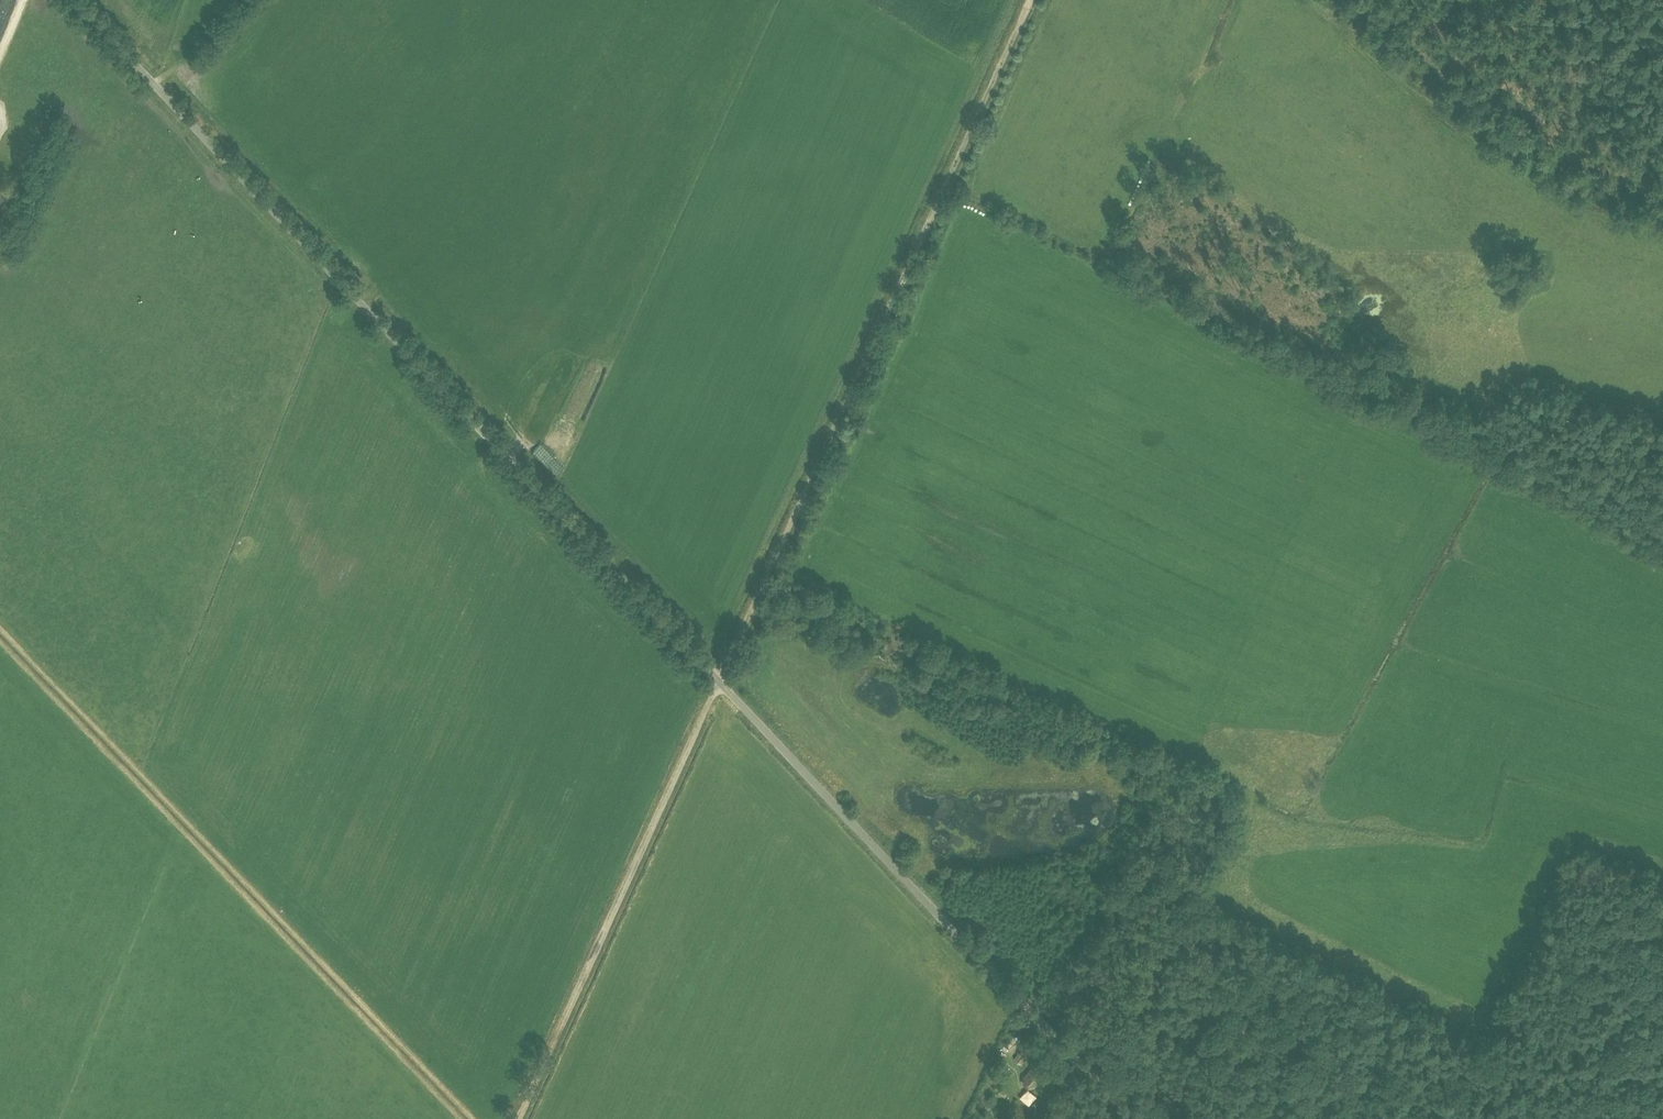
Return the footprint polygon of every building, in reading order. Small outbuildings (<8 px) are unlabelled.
[(505,414),(515,404),(508,397),(498,407),(505,414)] [(1024,1052),(1021,1051),(1014,1058),(1016,1061),(1018,1063),(1021,1064),(1028,1058),(1026,1054),(1024,1052)] [(1039,1066),(1032,1067),(1023,1077),(1024,1083),(1028,1087),(1034,1087),(1043,1076),(1043,1070),(1039,1066)]
